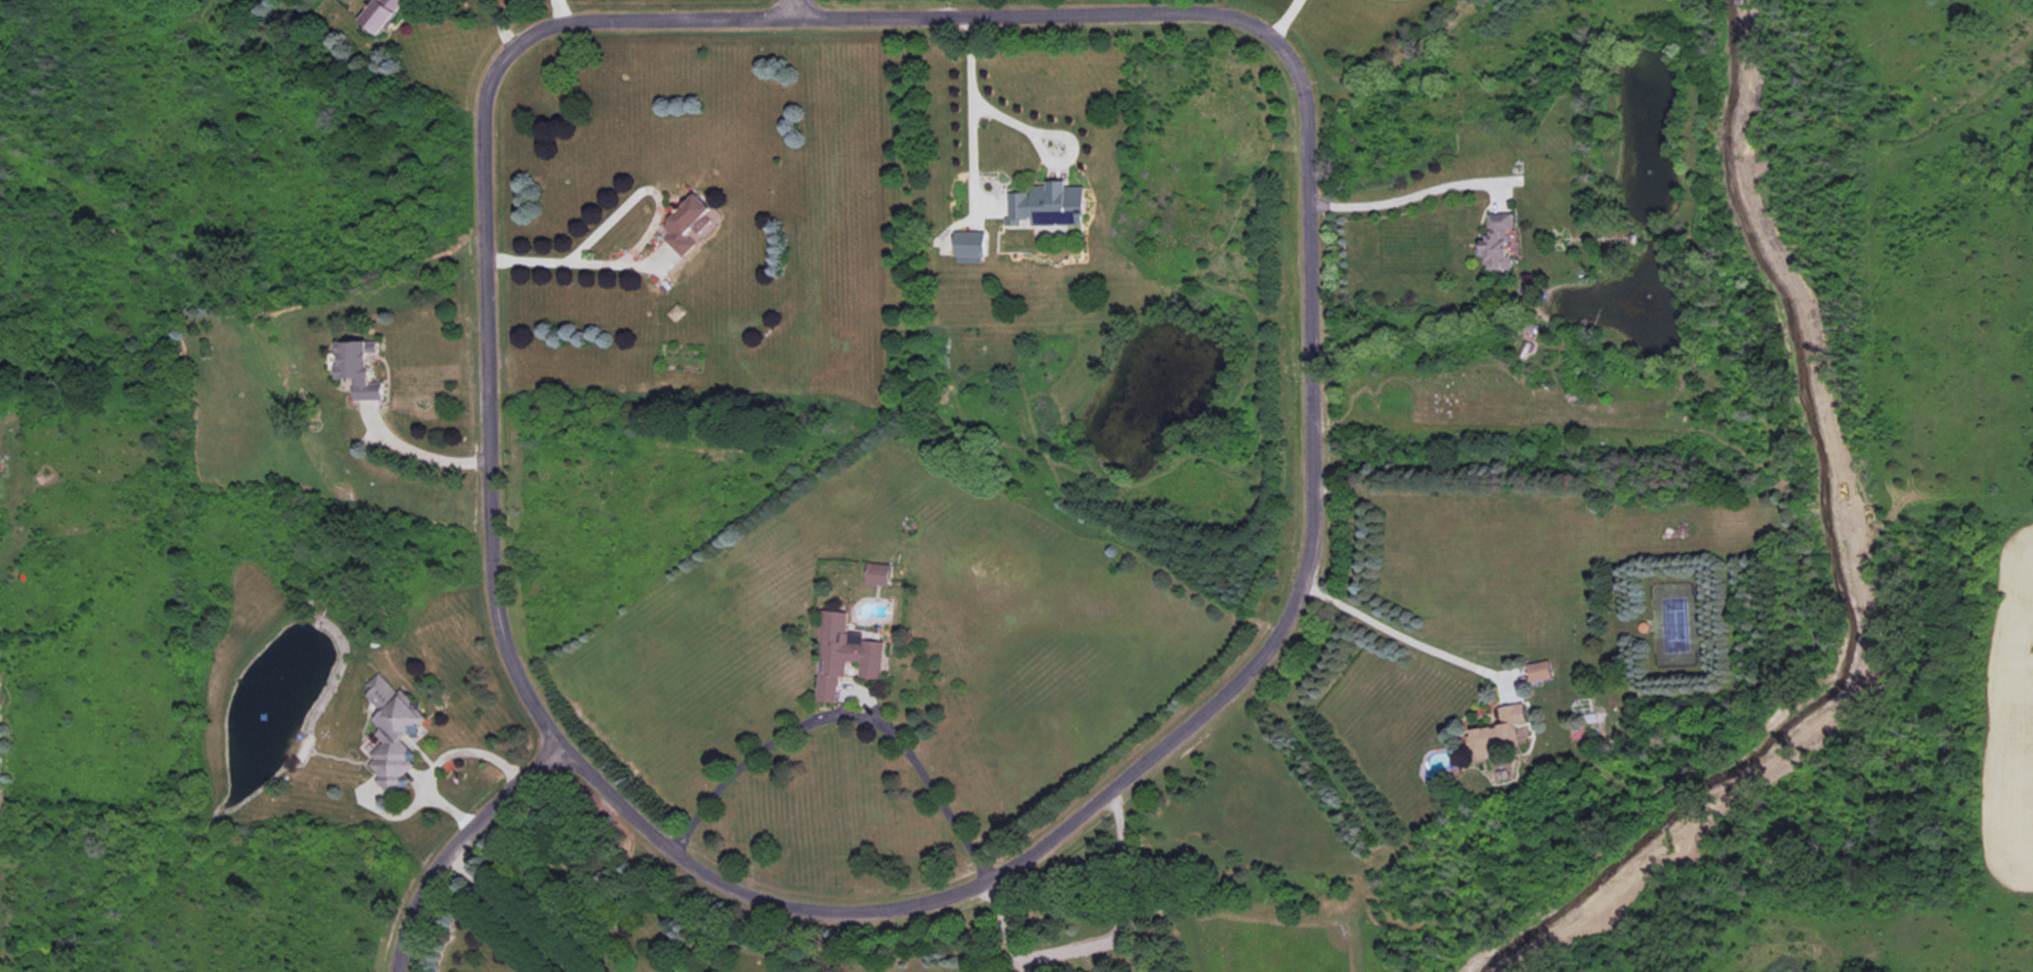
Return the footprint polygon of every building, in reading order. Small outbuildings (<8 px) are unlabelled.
[(350,19),(375,39),(406,0),(366,0),(350,19)] [(1077,183),(1027,183),(1027,194),(1003,194),(1003,226),(1077,226),(1077,183)] [(696,187),(652,229),(680,258),(724,216),(696,187)] [(1509,211),(1480,212),(1481,247),(1470,247),(1470,274),(1510,273),(1509,211)] [(955,262),(985,263),(986,232),(956,231),(955,262)] [(364,342),(366,377),(381,376),(381,399),(342,399),(341,383),(330,384),(328,343),(364,342)] [(862,557),(861,580),(887,581),(888,558),(862,557)] [(839,659),(838,677),(834,676),(831,707),(808,705),(817,611),(842,613),(840,633),(878,637),(874,679),(854,677),(856,661),(839,659)] [(1531,683),(1553,679),(1549,660),(1527,664),(1531,683)] [(376,665),(422,712),(399,741),(414,759),(383,794),(353,764),(376,739),(359,722),(376,708),(352,690),(376,665)] [(1513,725),(1522,723),(1517,701),(1494,707),(1498,724),(1459,733),(1466,762),(1519,749),(1513,725)]
